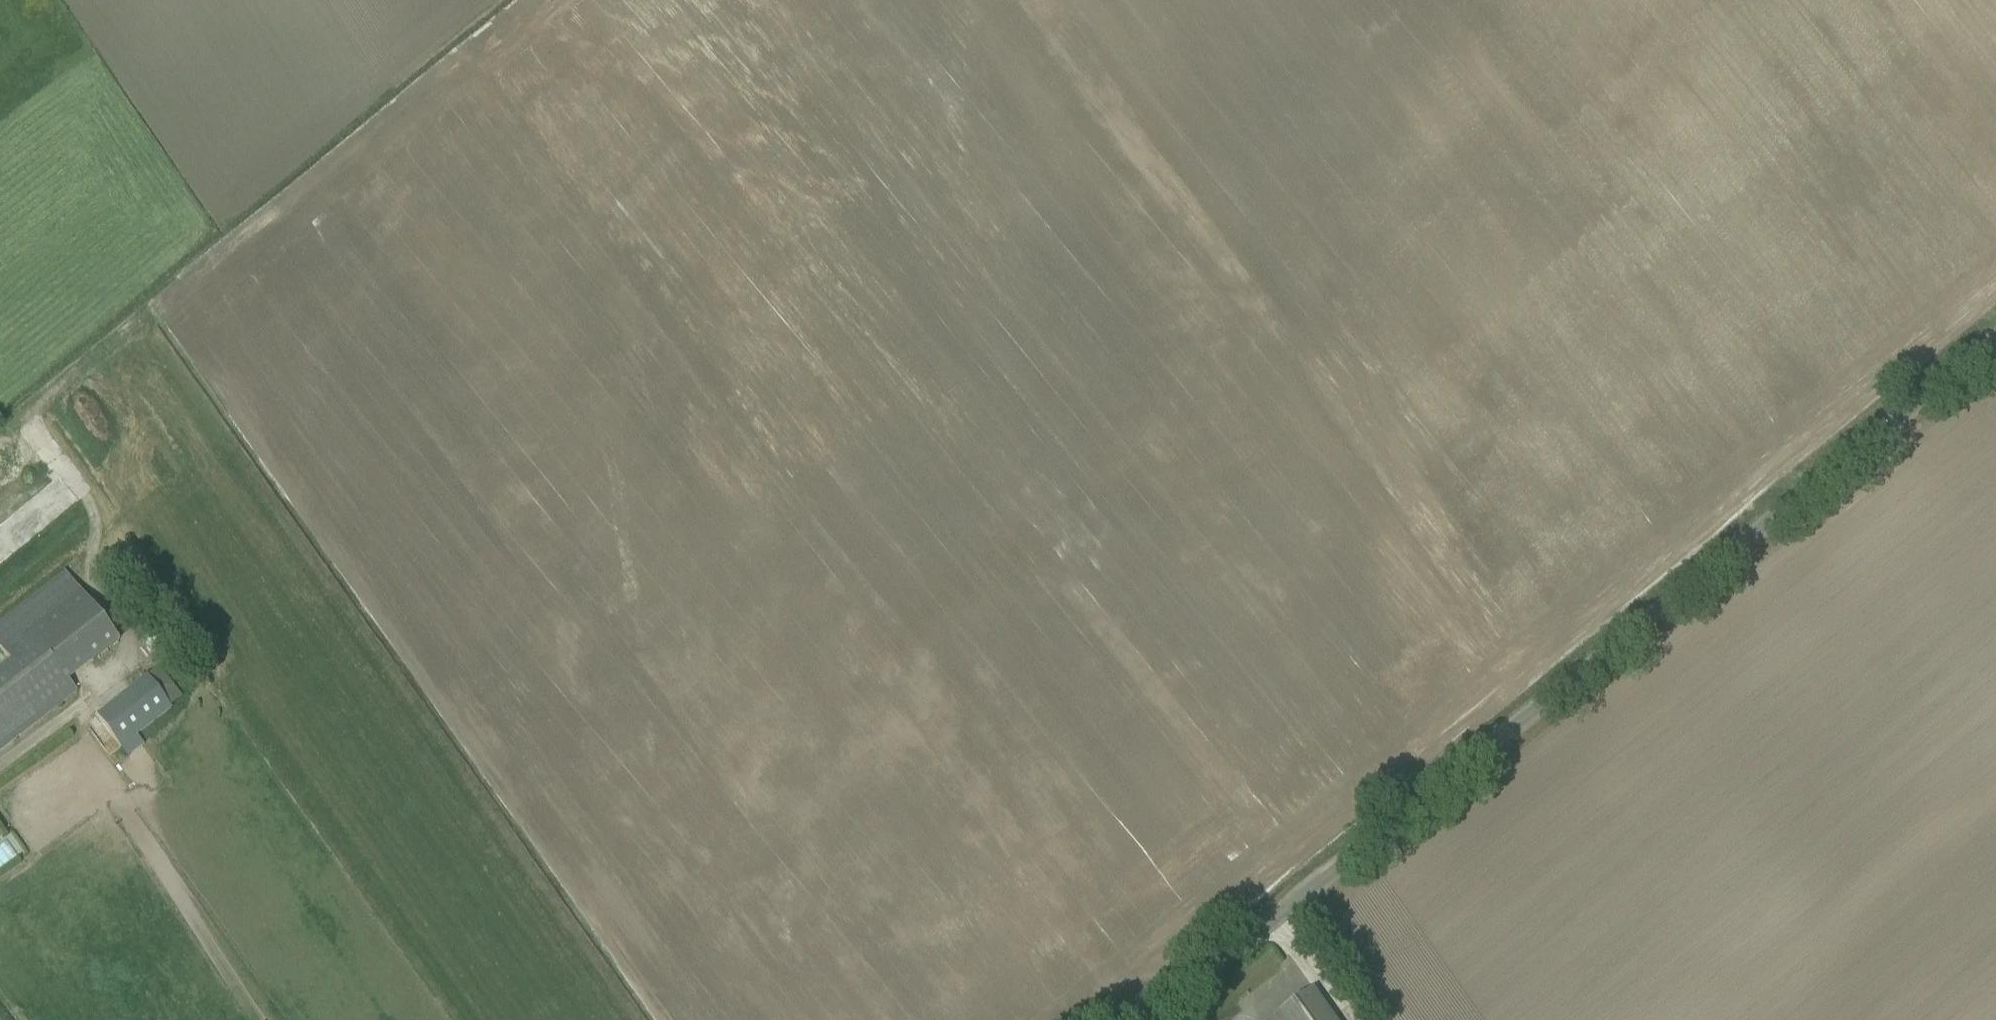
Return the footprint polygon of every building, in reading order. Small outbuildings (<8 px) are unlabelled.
[(160,666),(147,676),(167,701),(170,705),(183,696),(160,666)] [(147,676),(143,671),(93,710),(116,740),(167,701),(147,676)] [(1314,989),(1271,1019),(1337,1019),(1314,989)]
